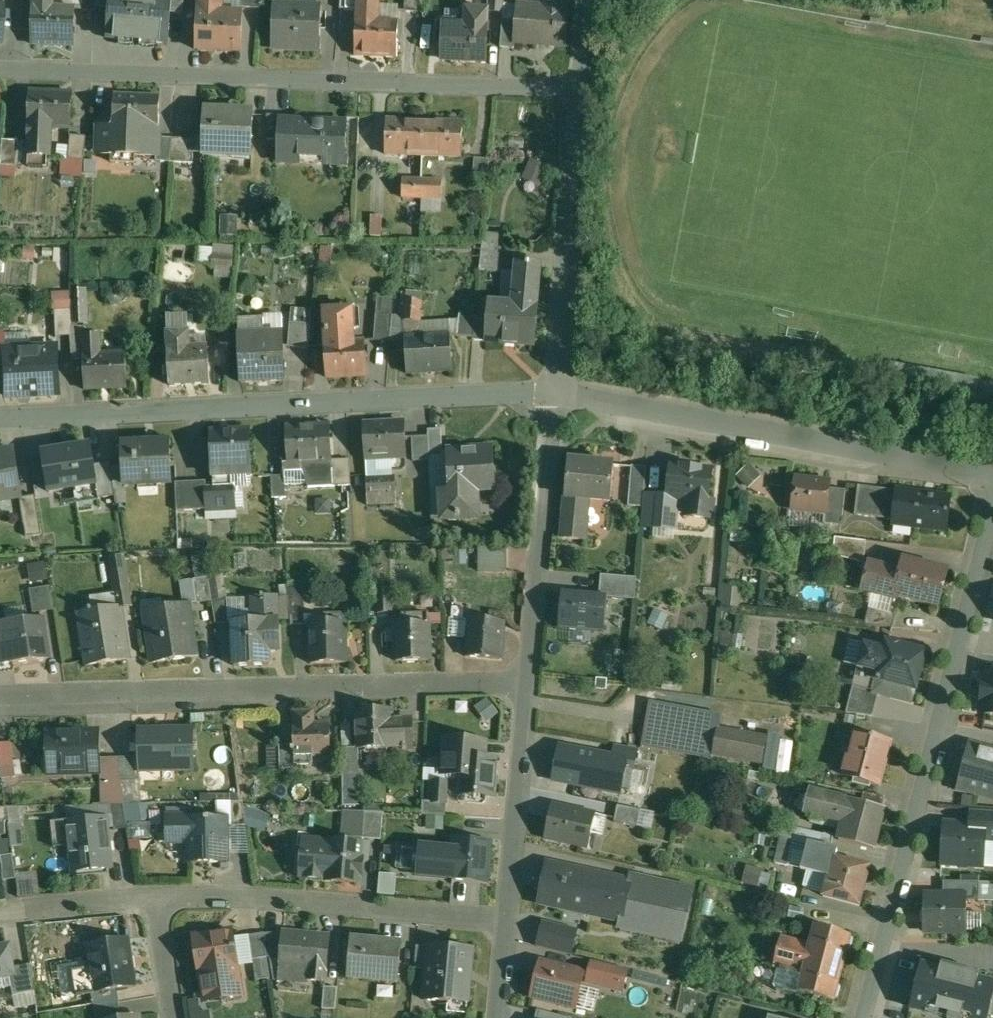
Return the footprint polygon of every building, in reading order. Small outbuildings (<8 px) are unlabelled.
[(35,7),(34,7),(33,44),(74,46),(75,9),(54,8),(54,0),(35,0),(35,7)] [(81,10),(97,11),(99,0),(82,0),(81,10)] [(117,11),(116,11),(115,47),(155,48),(156,13),(145,12),(134,12),(134,0),(117,0),(117,11)] [(134,12),(145,12),(145,0),(134,0),(134,12)] [(201,15),(220,16),(221,0),(201,0),(201,15)] [(360,21),(380,22),(382,0),(362,0),(360,21)] [(488,10),(488,11),(504,12),(505,0),(489,0),(488,10)] [(545,6),(518,4),(517,19),(515,41),(517,42),(565,46),(569,8),(565,8),(566,0),(545,0),(545,6)] [(322,6),(274,5),(272,48),(318,49),(319,28),(321,28),(322,6)] [(488,10),(467,9),(466,27),(444,26),(442,59),(486,61),(488,11),(488,10)] [(201,15),(199,15),(198,51),(240,53),(241,16),(220,16),(201,15)] [(517,19),(503,18),(501,47),(516,48),(517,42),(515,41),(517,19)] [(360,21),(359,21),(357,56),(397,58),(400,23),(380,22),(360,21)] [(9,98),(2,80),(0,81),(0,102),(9,98)] [(73,95),(31,93),(30,128),(49,129),(72,130),(73,95)] [(153,96),(116,94),(114,127),(100,126),(99,150),(113,150),(112,163),(136,163),(136,151),(157,152),(159,152),(160,137),(161,96),(153,96)] [(254,113),(206,111),(205,136),(194,135),(194,139),(195,139),(195,152),(252,155),(254,113)] [(286,115),(268,115),(267,139),(279,139),(280,120),(286,120),(286,115)] [(286,120),(280,120),(279,139),(279,162),(346,164),(347,123),(286,120)] [(464,122),(388,120),(387,154),(463,157),(464,122)] [(49,129),(31,128),(30,147),(48,148),(49,129)] [(87,138),(71,136),(68,160),(85,162),(87,138)] [(173,138),(160,137),(159,152),(157,152),(157,161),(171,162),(173,138)] [(194,139),(173,138),(171,162),(194,163),(195,152),(195,139),(194,139)] [(19,142),(3,140),(2,165),(17,167),(19,142)] [(48,148),(30,147),(29,168),(47,169),(48,148)] [(549,186),(557,166),(537,157),(529,177),(549,186)] [(491,159),(477,158),(474,181),(488,182),(491,159)] [(424,180),(404,179),(404,198),(423,199),(424,180)] [(444,181),(424,180),(423,199),(444,199),(444,181)] [(242,232),(242,215),(225,215),(225,232),(242,232)] [(217,260),(240,258),(239,244),(216,246),(217,260)] [(216,261),(215,246),(203,248),(204,262),(216,261)] [(500,249),(485,247),(484,258),(488,258),(487,267),(498,268),(500,249)] [(217,275),(236,276),(236,261),(218,260),(217,275)] [(541,264),(519,262),(515,305),(537,307),(541,264)] [(78,335),(76,291),(59,291),(62,336),(78,335)] [(394,300),(379,298),(377,314),(393,316),(394,300)] [(515,305),(492,303),(489,342),(537,346),(540,307),(537,307),(515,305)] [(355,341),(353,309),(325,310),(327,342),(329,377),(366,375),(364,340),(355,341)] [(377,314),(377,315),(375,340),(391,342),(394,316),(393,316),(377,314)] [(190,332),(171,333),(171,350),(191,349),(190,332)] [(453,335),(406,338),(408,374),(454,372),(453,335)] [(283,346),(241,348),(243,383),(285,381),(283,346)] [(58,347),(4,350),(4,361),(2,361),(4,394),(60,392),(58,347)] [(171,350),(169,351),(171,386),(211,384),(209,349),(191,349),(171,350)] [(126,352),(84,355),(86,389),(128,387),(126,352)] [(406,422),(365,424),(366,458),(407,456),(406,422)] [(331,426),(287,428),(288,438),(282,438),(283,463),(284,463),(284,475),(286,475),(285,463),(301,463),(309,487),(334,486),(332,460),(331,426)] [(444,454),(443,428),(429,429),(429,436),(430,455),(444,454)] [(250,430),(212,432),(213,476),(233,475),(233,485),(235,485),(236,487),(249,486),(252,483),(252,475),(252,474),(250,430)] [(429,436),(413,436),(414,460),(430,460),(430,455),(429,436)] [(171,442),(123,444),(124,466),(125,485),(126,485),(173,482),(171,442)] [(73,450),(46,454),(45,453),(44,453),(48,479),(50,491),(97,484),(92,445),(73,448),(73,450)] [(495,448),(449,450),(450,489),(444,490),(445,518),(479,517),(479,515),(472,515),(471,489),(494,488),(493,469),(496,469),(495,448)] [(0,452),(0,493),(20,490),(14,450),(0,452)] [(44,453),(30,455),(34,481),(48,479),(44,453)] [(350,459),(332,460),(334,486),(352,485),(350,459)] [(614,463),(569,459),(562,538),(586,540),(589,499),(611,501),(614,463)] [(647,467),(633,465),(630,490),(645,491),(647,467)] [(124,466),(112,467),(116,491),(126,490),(126,485),(125,485),(124,466)] [(715,471),(675,466),(671,498),(711,502),(715,471)] [(233,475),(213,476),(214,486),(207,486),(208,509),(236,508),(236,494),(238,494),(238,491),(236,491),(236,487),(235,485),(233,485),(233,475)] [(287,497),(286,475),(284,475),(272,475),(273,497),(287,497)] [(831,481),(796,477),(796,482),(789,485),(788,500),(794,500),(793,508),(828,512),(831,481)] [(207,481),(194,482),(195,510),(208,509),(207,486),(207,481)] [(194,482),(177,482),(178,510),(195,510),(194,482)] [(374,484),(374,504),(405,504),(405,484),(374,484)] [(876,487),(859,485),(856,514),(872,516),(876,487)] [(897,489),(881,487),(878,517),(894,519),(897,489)] [(952,496),(897,489),(894,519),(893,522),(895,523),(896,516),(914,518),(913,525),(948,529),(952,496)] [(36,495),(20,498),(24,523),(40,521),(36,495)] [(693,516),(669,513),(668,528),(691,531),(693,516)] [(47,521),(49,547),(62,546),(60,520),(47,521)] [(867,541),(835,537),(833,556),(864,564),(867,541)] [(484,567),(511,565),(510,548),(483,550),(484,567)] [(125,555),(110,558),(118,607),(122,606),(122,607),(134,606),(125,555)] [(948,571),(905,560),(901,572),(871,564),(864,591),(873,593),(870,607),(893,613),(896,599),(897,599),(898,596),(939,607),(948,571)] [(36,581),(54,577),(50,561),(32,565),(36,581)] [(51,586),(31,589),(34,612),(54,610),(51,586)] [(605,593),(558,589),(554,627),(601,631),(605,593)] [(262,595),(263,597),(254,597),(255,621),(234,622),(235,666),(270,665),(269,649),(281,649),(280,620),(278,620),(277,597),(265,597),(265,595),(262,595)] [(230,621),(228,599),(218,600),(219,621),(230,621)] [(189,604),(146,610),(154,663),(156,663),(155,658),(171,655),(171,660),(191,657),(187,635),(193,634),(189,604)] [(118,607),(93,610),(93,608),(89,609),(89,611),(84,612),(89,645),(85,646),(88,665),(125,659),(121,630),(125,630),(122,607),(122,606),(118,607)] [(893,613),(870,607),(865,625),(893,628),(897,614),(893,613)] [(49,657),(43,618),(0,625),(0,665),(49,657)] [(506,623),(473,620),(471,638),(469,638),(467,656),(502,659),(506,623)] [(348,662),(347,623),(312,624),(313,663),(348,662)] [(433,660),(432,624),(395,625),(396,661),(433,660)] [(927,652),(886,642),(885,649),(851,640),(845,662),(859,666),(854,685),(874,690),(873,693),(879,695),(913,703),(917,689),(927,652)] [(989,673),(987,684),(983,683),(981,701),(985,702),(983,712),(992,714),(992,673),(989,673)] [(874,690),(854,685),(847,712),(873,715),(879,695),(873,693),(874,690)] [(393,720),(393,709),(358,710),(359,749),(402,747),(402,750),(407,750),(407,747),(414,747),(413,719),(393,720)] [(315,724),(315,712),(296,713),(297,724),(296,725),(296,757),(332,756),(331,723),(315,724)] [(768,737),(721,728),(719,738),(648,724),(644,744),(715,757),(716,753),(763,762),(768,737)] [(194,729),(140,730),(141,769),(142,769),(142,764),(164,763),(164,769),(195,768),(194,729)] [(91,731),(47,732),(48,773),(66,773),(66,769),(99,768),(100,772),(101,772),(100,731),(99,731),(99,732),(91,732),(91,731)] [(893,741),(859,732),(852,757),(850,756),(845,774),(881,784),(893,741)] [(487,741),(447,737),(444,774),(461,775),(460,793),(495,796),(496,779),(495,778),(496,759),(485,758),(487,741)] [(0,742),(0,772),(1,777),(17,775),(11,742),(0,742)] [(970,744),(958,786),(992,796),(992,750),(970,744)] [(640,749),(615,745),(613,756),(613,757),(629,759),(627,767),(636,769),(640,749)] [(613,756),(559,746),(553,779),(584,785),(585,780),(604,783),(603,788),(623,792),(627,767),(629,759),(613,757),(613,756)] [(354,748),(341,748),(342,772),(355,772),(354,748)] [(125,804),(118,757),(105,758),(106,804),(94,804),(95,805),(125,804)] [(349,805),(364,805),(364,775),(349,775),(349,805)] [(862,803),(817,791),(811,814),(844,822),(839,839),(875,849),(885,809),(883,809),(862,803)] [(886,796),(865,792),(862,803),(883,809),(886,796)] [(605,812),(554,800),(545,839),(597,851),(605,812)] [(244,801),(231,801),(231,825),(248,825),(244,801)] [(648,827),(651,811),(613,804),(610,821),(648,827)] [(26,805),(12,806),(14,846),(28,846),(26,805)] [(271,830),(275,814),(253,809),(249,825),(271,830)] [(972,810),(971,826),(986,827),(986,839),(992,840),(992,811),(972,810)] [(384,813),(364,812),(363,838),(382,839),(384,813)] [(439,830),(441,815),(423,814),(422,828),(439,830)] [(227,831),(227,817),(167,819),(168,840),(189,839),(189,863),(228,862),(227,849),(227,831)] [(108,818),(69,821),(69,823),(74,822),(76,844),(71,844),(74,872),(113,868),(108,818)] [(971,826),(945,824),(942,862),(957,863),(959,866),(967,867),(971,864),(984,865),(986,839),(986,827),(971,826)] [(822,834),(797,829),(794,840),(809,843),(809,842),(832,847),(835,835),(823,832),(822,834)] [(794,840),(782,837),(776,862),(789,865),(794,840)] [(366,844),(330,840),(330,841),(304,838),(300,877),(326,879),(326,880),(362,883),(366,844)] [(491,842),(455,839),(453,858),(451,878),(451,879),(487,882),(491,842)] [(832,847),(809,842),(809,843),(803,868),(830,876),(825,895),(860,904),(870,867),(836,858),(838,849),(832,847)] [(13,854),(1,856),(4,880),(5,880),(4,879),(16,877),(16,878),(17,878),(13,854)] [(453,858),(434,856),(432,877),(451,878),(453,858)] [(631,881),(547,863),(538,902),(622,920),(631,881)] [(45,895),(44,872),(22,873),(24,897),(45,895)] [(693,890),(632,876),(631,881),(622,920),(621,926),(682,939),(693,890)] [(980,881),(944,881),(944,895),(966,895),(966,901),(980,901),(980,881)] [(944,895),(926,895),(925,931),(965,931),(966,901),(966,895),(944,895)] [(120,931),(119,918),(105,919),(106,933),(120,931)] [(578,930),(544,921),(537,946),(572,955),(578,930)] [(853,935),(816,926),(810,950),(805,967),(799,992),(836,1001),(837,997),(840,996),(842,988),(840,985),(849,951),(852,948),(855,940),(852,937),(853,935)] [(233,930),(194,936),(200,973),(202,972),(206,1000),(228,996),(224,966),(236,964),(236,969),(238,968),(238,967),(239,966),(233,930)] [(283,932),(265,933),(268,957),(281,956),(283,932)] [(317,935),(283,932),(281,956),(279,980),(280,980),(280,978),(304,980),(309,980),(327,981),(330,943),(316,942),(317,935)] [(265,933),(249,935),(252,959),(268,957),(265,933)] [(804,942),(784,937),(776,965),(797,970),(798,965),(805,967),(810,950),(802,948),(804,942)] [(128,939),(90,945),(97,993),(136,987),(133,968),(130,968),(126,941),(129,940),(128,939)] [(401,943),(352,939),(348,978),(397,982),(401,943)] [(431,947),(418,946),(416,968),(429,969),(431,947)] [(470,949),(431,946),(431,947),(429,969),(427,1000),(452,1002),(453,998),(466,999),(466,1003),(470,1003),(471,979),(468,979),(470,949)] [(0,948),(0,970),(8,968),(12,967),(8,947),(0,948)] [(628,969),(593,960),(588,982),(623,991),(628,969)] [(585,972),(542,961),(533,996),(576,1007),(585,972)] [(30,963),(12,967),(8,968),(14,995),(35,991),(30,963)] [(909,1007),(925,1011),(927,1005),(972,1016),(971,1017),(988,1017),(992,1000),(992,982),(921,963),(909,1007)] [(60,967),(66,995),(80,992),(74,964),(60,967)] [(338,987),(325,987),(323,1009),(336,1009),(338,987)] [(233,1009),(207,1010),(207,1017),(233,1017),(233,1009)]
